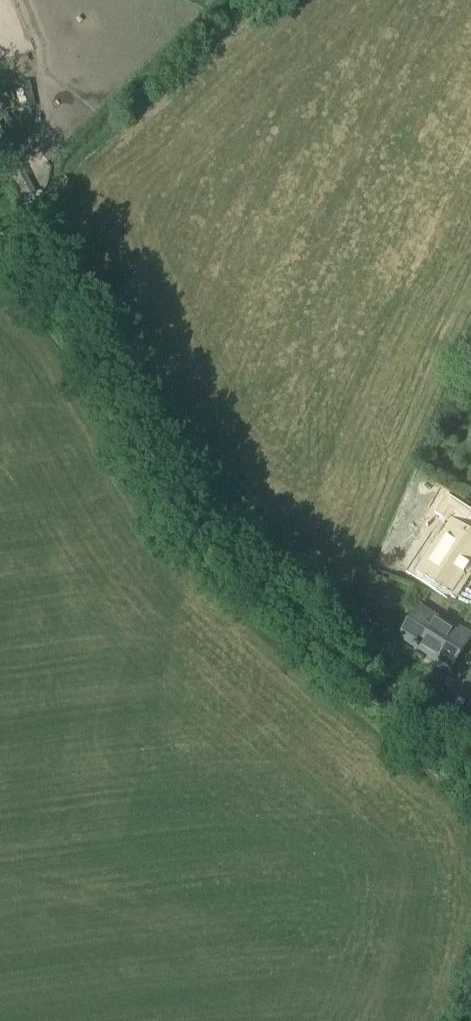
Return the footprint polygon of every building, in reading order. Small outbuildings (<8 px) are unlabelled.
[(451,523),(442,536),(446,539),(423,575),(451,594),(470,563),(470,536),(451,523)] [(419,610),(401,638),(437,661),(434,665),(448,674),(470,640),(459,632),(457,635),(419,610)]
